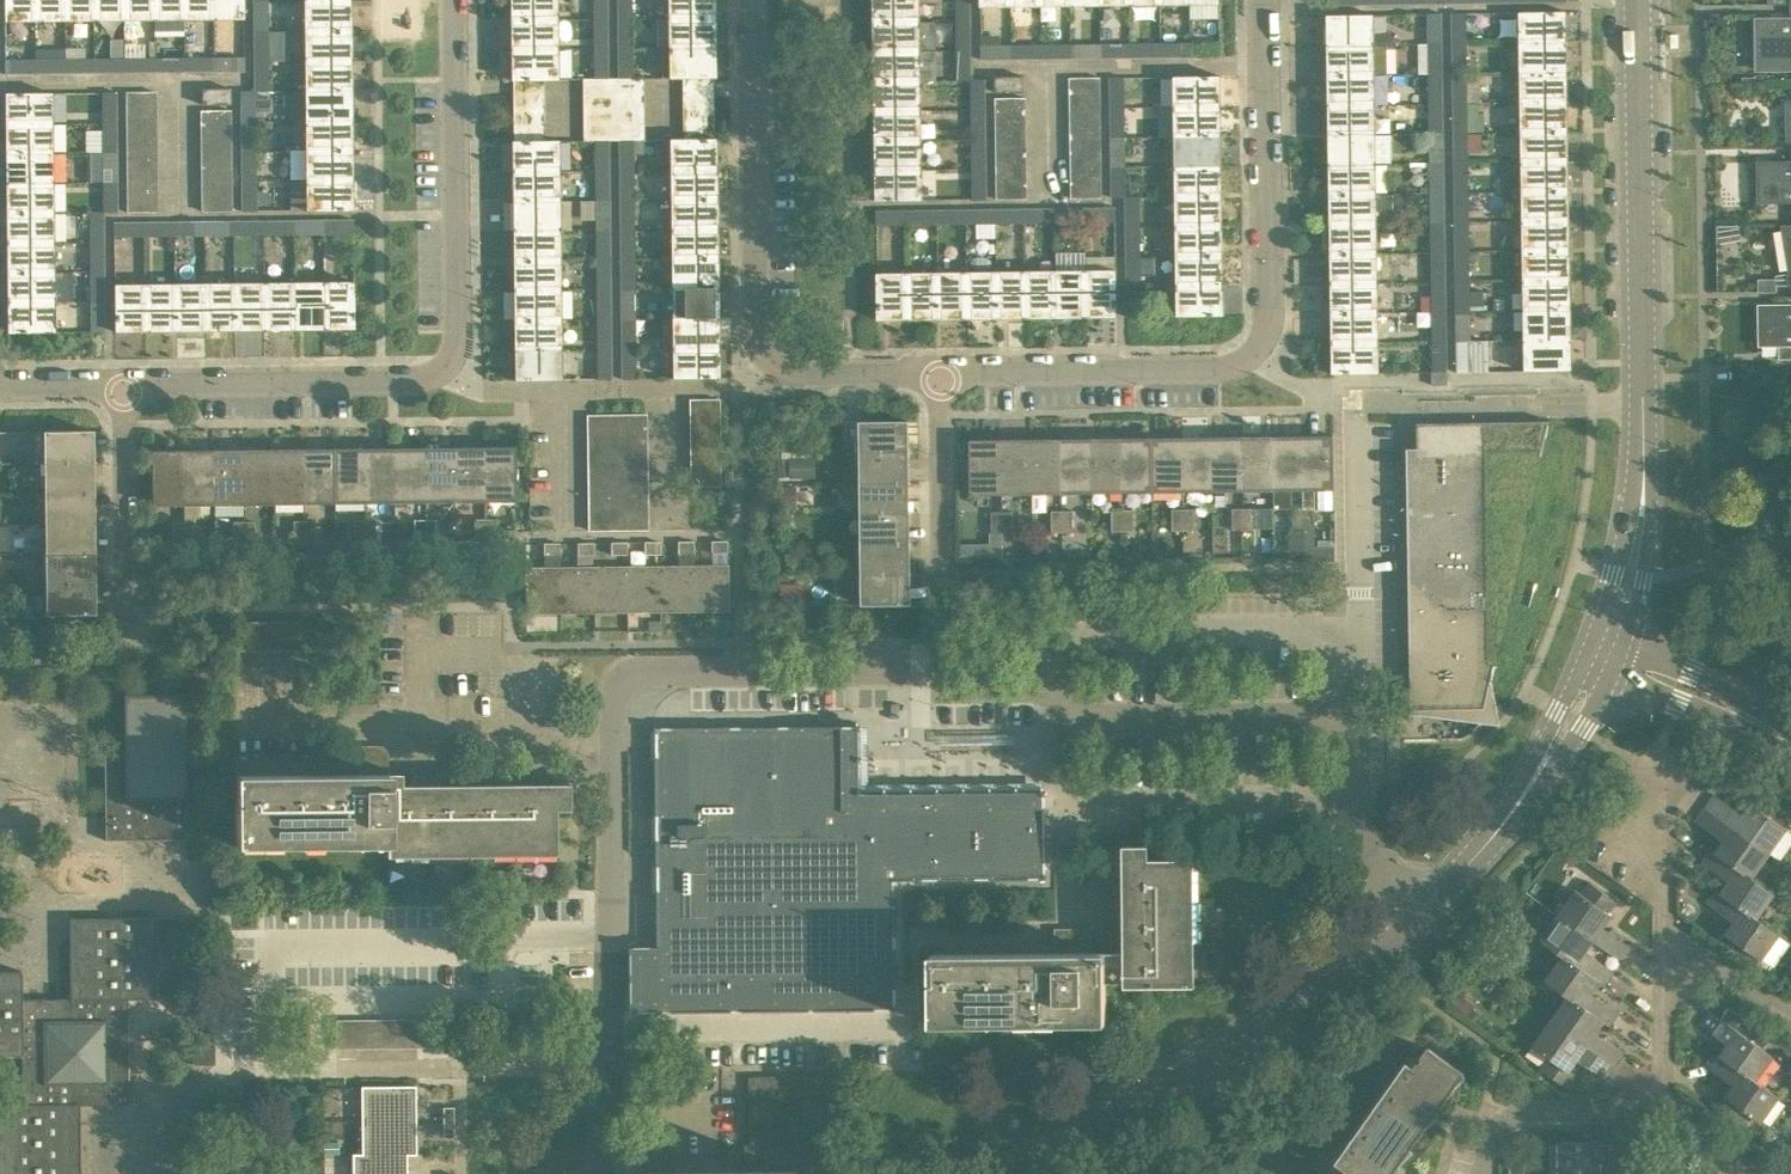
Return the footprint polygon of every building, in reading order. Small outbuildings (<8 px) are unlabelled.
[(34,21),(33,0),(4,0),(4,21),(34,21)] [(63,0),(33,0),(34,21),(64,20),(63,0)] [(93,0),(63,0),(64,20),(93,20),(93,0)] [(123,0),(93,0),(93,20),(123,20),(123,0)] [(152,0),(123,0),(123,20),(153,20),(152,0)] [(181,0),(152,0),(153,20),(182,20),(181,0)] [(212,0),(181,0),(182,20),(212,19),(212,0)] [(212,19),(243,19),(243,0),(212,0),(212,19)] [(558,20),(558,0),(510,0),(511,21),(558,20)] [(592,19),(607,18),(606,0),(592,0),(592,19)] [(617,19),(631,19),(631,0),(616,0),(617,19)] [(666,20),(713,19),(713,0),(666,0),(666,20)] [(920,22),(920,0),(873,0),(873,22),(920,22)] [(350,1),(303,2),(304,32),(351,32),(350,1)] [(971,1),(956,1),(956,21),(972,21),(971,1)] [(267,2),(252,2),(253,32),(267,31),(267,2)] [(1427,13),(1428,44),(1443,44),(1443,13),(1427,13)] [(1451,14),(1451,43),(1467,43),(1466,13),(1451,14)] [(1520,45),(1567,44),(1567,13),(1519,13),(1520,45)] [(1391,34),(1374,34),(1374,16),(1327,16),(1328,47),(1386,46),(1397,46),(1397,39),(1391,34)] [(607,18),(592,19),(592,48),(607,48),(607,18)] [(631,19),(617,19),(617,49),(632,48),(631,19)] [(713,19),(666,20),(666,48),(660,48),(660,50),(713,49),(713,19)] [(511,51),(558,50),(558,20),(511,21),(511,51)] [(1756,21),(1756,71),(1790,71),(1790,20),(1756,21)] [(972,21),(956,21),(956,40),(972,40),(972,21)] [(874,52),(921,52),(920,22),(873,22),(874,52)] [(267,31),(253,32),(253,61),(268,61),(267,31)] [(351,32),(304,32),(304,61),(351,61),(351,32)] [(1220,42),(1190,43),(1190,58),(1221,57),(1220,42)] [(1161,58),(1160,43),(1131,44),(1131,59),(1161,58)] [(1190,58),(1190,43),(1160,43),(1161,58),(1190,58)] [(1467,43),(1451,43),(1452,73),(1467,73),(1467,43)] [(1101,59),(1101,44),(1071,45),(1072,60),(1101,59)] [(1131,59),(1131,44),(1101,44),(1101,59),(1131,59)] [(1443,44),(1428,44),(1428,73),(1443,73),(1443,44)] [(1520,74),(1567,74),(1567,44),(1520,45),(1520,74)] [(1042,60),(1041,45),(1012,46),(1012,61),(1042,60)] [(1072,60),(1071,45),(1041,45),(1042,60),(1072,60)] [(981,61),(1012,61),(1012,46),(981,46),(981,61)] [(1386,46),(1328,47),(1328,77),(1375,76),(1387,76),(1386,46)] [(607,48),(592,48),(592,79),(607,79),(607,48)] [(632,48),(617,49),(617,79),(632,79),(632,48)] [(660,50),(661,79),(714,78),(713,49),(660,50)] [(558,80),(558,50),(511,51),(511,81),(558,80)] [(874,82),(921,81),(921,52),(874,52),(874,82)] [(243,56),(216,57),(216,72),(244,72),(243,56)] [(156,73),(156,57),(126,58),(126,73),(156,73)] [(186,73),(186,57),(156,57),(156,73),(186,73)] [(216,72),(216,57),(186,57),(186,73),(216,72)] [(67,74),(67,58),(37,59),(37,74),(67,74)] [(97,74),(96,58),(67,58),(67,74),(97,74)] [(126,73),(126,58),(96,58),(97,74),(126,73)] [(4,75),(37,74),(37,59),(4,59),(4,75)] [(972,60),(957,60),(957,82),(970,82),(972,78),(972,60)] [(268,61),(253,61),(254,90),(268,90),(268,61)] [(351,61),(304,61),(304,92),(351,92),(351,61)] [(1443,73),(1428,73),(1428,103),(1444,103),(1443,73)] [(1467,73),(1452,73),(1452,103),(1468,103),(1467,73)] [(1521,104),(1568,104),(1567,74),(1520,74),(1521,104)] [(1329,107),(1375,106),(1375,76),(1328,77),(1329,107)] [(1110,78),(1110,108),(1125,108),(1125,77),(1110,78)] [(1173,78),(1174,109),(1221,108),(1221,77),(1173,78)] [(972,78),(970,82),(971,100),(986,99),(986,78),(972,78)] [(996,94),(1024,94),(1024,78),(996,79),(996,94)] [(607,79),(592,79),(586,79),(586,96),(613,96),(612,79),(607,79)] [(632,79),(617,79),(612,79),(613,96),(640,96),(640,79),(632,79)] [(1071,80),(1071,96),(1100,95),(1100,80),(1071,80)] [(875,111),(921,111),(921,81),(874,82),(875,111)] [(230,105),(230,88),(201,88),(201,105),(230,105)] [(291,89),(290,117),(302,118),(302,89),(291,89)] [(239,121),(254,121),(254,90),(239,91),(239,121)] [(102,92),(102,123),(117,123),(117,91),(102,92)] [(351,92),(304,92),(305,121),(352,121),(351,92)] [(5,94),(5,124),(53,123),(53,93),(5,94)] [(127,93),(127,108),(155,107),(155,93),(127,93)] [(683,94),(683,111),(712,111),(711,94),(683,94)] [(1100,95),(1071,96),(1072,110),(1100,110),(1100,95)] [(514,96),(514,112),(543,112),(543,96),(514,96)] [(613,96),(586,96),(586,112),(613,112),(613,96)] [(613,112),(640,112),(640,96),(613,96),(613,112)] [(996,100),(996,115),(1025,115),(1025,100),(996,100)] [(1444,103),(1428,103),(1429,133),(1444,133),(1444,103)] [(1468,103),(1452,103),(1453,133),(1468,132),(1468,103)] [(1521,134),(1568,133),(1568,104),(1521,104),(1521,134)] [(1329,136),(1376,136),(1375,106),(1329,107),(1329,136)] [(127,122),(155,122),(155,107),(127,108),(127,122)] [(1110,138),(1125,138),(1125,108),(1110,108),(1110,138)] [(1174,139),(1221,138),(1221,108),(1174,109),(1174,139)] [(1100,110),(1072,110),(1072,125),(1100,125),(1100,110)] [(231,126),(231,111),(202,111),(202,126),(231,126)] [(712,111),(683,111),(683,126),(712,125),(712,111)] [(875,140),(922,140),(921,111),(875,111),(875,140)] [(543,112),(514,112),(514,128),(544,128),(543,112)] [(613,112),(586,112),(586,127),(613,127),(613,112)] [(613,127),(640,127),(640,112),(613,112),(613,127)] [(1025,115),(996,115),(996,129),(1025,129),(1025,115)] [(987,119),(971,120),(971,139),(987,139),(987,119)] [(254,121),(239,121),(240,151),(254,151),(254,121)] [(352,121),(305,121),(305,152),(352,151),(352,121)] [(127,137),(155,137),(155,122),(127,122),(127,137)] [(6,154),(53,153),(53,123),(5,124),(6,154)] [(117,123),(102,123),(102,153),(117,152),(117,123)] [(683,141),(712,141),(712,125),(683,126),(683,141)] [(1100,125),(1072,125),(1072,140),(1100,140),(1100,125)] [(231,126),(202,126),(202,140),(231,140),(231,126)] [(586,142),(593,142),(608,142),(613,142),(613,127),(586,127),(586,142)] [(618,142),(633,142),(640,142),(640,127),(613,127),(613,142),(618,142)] [(514,143),(544,143),(544,128),(514,128),(514,143)] [(1025,129),(996,129),(996,143),(1025,143),(1025,129)] [(1468,132),(1453,133),(1453,162),(1468,162),(1468,132)] [(1444,133),(1429,133),(1429,163),(1445,162),(1444,133)] [(1521,164),(1568,163),(1568,133),(1521,134),(1521,164)] [(1329,166),(1376,165),(1376,136),(1329,136),(1329,166)] [(155,137),(127,137),(127,152),(155,152),(155,137)] [(1111,167),(1126,167),(1125,138),(1110,138),(1111,167)] [(1175,168),(1222,167),(1221,138),(1174,139),(1175,168)] [(987,139),(971,139),(971,159),(987,159),(987,139)] [(231,140),(202,140),(202,154),(231,154),(231,140)] [(875,170),(922,170),(922,140),(875,140),(875,170)] [(1100,140),(1072,140),(1072,155),(1100,155),(1100,140)] [(714,141),(712,141),(683,141),(668,141),(668,170),(715,170),(714,141)] [(608,142),(593,142),(594,170),(609,169),(608,142)] [(633,142),(618,142),(618,170),(633,170),(633,142)] [(544,143),(514,143),(512,143),(512,173),(560,172),(559,143),(544,143)] [(1025,143),(996,143),(996,158),(1025,158),(1025,143)] [(254,151),(240,151),(240,181),(255,180),(254,151)] [(305,180),(352,180),(352,151),(305,152),(305,180)] [(117,152),(102,153),(102,182),(117,182),(117,152)] [(155,152),(127,152),(127,166),(155,166),(155,152)] [(6,184),(53,183),(53,153),(6,154),(6,184)] [(231,154),(202,154),(202,169),(231,168),(231,154)] [(1100,155),(1072,155),(1072,170),(1100,170),(1100,155)] [(1025,158),(996,158),(996,173),(1025,172),(1025,158)] [(1445,162),(1429,163),(1429,192),(1445,192),(1445,162)] [(1468,162),(1453,162),(1454,192),(1469,192),(1468,162)] [(1569,193),(1568,163),(1521,164),(1509,164),(1510,194),(1522,194),(1569,193)] [(1758,164),(1758,202),(1790,201),(1790,163),(1758,164)] [(1329,196),(1376,195),(1376,165),(1329,166),(1329,196)] [(155,166),(127,166),(127,181),(156,181),(155,166)] [(1125,198),(1126,196),(1126,167),(1111,167),(1111,198),(1125,198)] [(1175,198),(1222,197),(1222,167),(1175,168),(1175,198)] [(231,168),(202,169),(202,183),(232,183),(231,168)] [(609,169),(594,170),(594,199),(609,199),(609,169)] [(633,170),(618,170),(618,200),(633,200),(633,170)] [(669,200),(715,200),(715,170),(668,170),(669,200)] [(922,201),(922,170),(875,170),(876,202),(922,201)] [(1100,170),(1072,170),(1072,185),(1100,185),(1100,170)] [(513,202),(560,201),(560,172),(512,173),(513,202)] [(1025,172),(996,173),(996,187),(1025,186),(1025,172)] [(988,179),(972,179),(972,200),(988,200),(988,179)] [(255,211),(255,180),(240,181),(240,211),(255,211)] [(353,210),(352,180),(305,180),(305,211),(353,210)] [(156,181),(127,181),(127,198),(156,197),(156,181)] [(117,182),(102,182),(102,211),(103,213),(117,213),(117,182)] [(6,213),(54,213),(53,183),(6,184),(6,213)] [(232,183),(202,183),(203,197),(232,197),(232,183)] [(1101,200),(1100,185),(1072,185),(1072,201),(1101,200)] [(1025,201),(1025,186),(996,187),(996,202),(1025,201)] [(1445,192),(1429,192),(1430,222),(1445,222),(1445,192)] [(1469,192),(1454,192),(1454,222),(1469,222),(1469,192)] [(1522,223),(1569,222),(1569,193),(1522,194),(1522,223)] [(1394,224),(1394,195),(1376,195),(1329,196),(1330,225),(1377,224),(1394,224)] [(1126,196),(1125,198),(1125,227),(1141,226),(1140,196),(1126,196)] [(156,212),(156,197),(127,198),(128,213),(156,212)] [(232,211),(232,197),(203,197),(203,212),(232,211)] [(1175,227),(1222,227),(1222,197),(1175,198),(1175,227)] [(609,199),(594,199),(594,229),(609,229),(609,199)] [(633,200),(618,200),(619,230),(634,229),(633,200)] [(669,230),(716,230),(715,200),(669,200),(669,230)] [(513,232),(560,231),(560,201),(513,202),(513,232)] [(1116,207),(1084,208),(1084,223),(1116,222),(1116,207)] [(995,209),(995,224),(1025,223),(1025,208),(995,209)] [(1025,208),(1025,223),(1055,223),(1054,208),(1025,208)] [(1054,208),(1055,223),(1084,223),(1084,208),(1054,208)] [(935,210),(935,225),(965,224),(965,209),(935,210)] [(965,209),(965,224),(995,224),(995,209),(965,209)] [(876,225),(905,225),(905,210),(876,210),(876,225)] [(905,210),(905,225),(935,225),(935,210),(905,210)] [(89,242),(103,242),(103,213),(102,211),(88,211),(89,242)] [(6,243),(54,243),(54,213),(6,213),(6,243)] [(352,219),(324,220),(324,234),(352,234),(352,219)] [(235,235),(235,220),(205,221),(205,235),(235,235)] [(265,235),(265,220),(235,220),(235,235),(265,235)] [(295,235),(294,220),(265,220),(265,235),(295,235)] [(294,220),(295,235),(324,234),(324,220),(294,220)] [(113,236),(146,236),(146,221),(112,221),(113,236)] [(175,235),(175,221),(146,221),(146,236),(175,235)] [(205,235),(205,221),(175,221),(175,235),(205,235)] [(1445,222),(1430,222),(1430,252),(1446,252),(1445,222)] [(1469,222),(1454,222),(1455,252),(1470,251),(1469,222)] [(1523,253),(1569,253),(1569,222),(1522,223),(1523,253)] [(1330,255),(1377,255),(1377,224),(1330,225),(1330,255)] [(1125,256),(1141,256),(1141,226),(1125,227),(1125,256)] [(1176,258),(1223,257),(1222,227),(1175,227),(1176,258)] [(609,229),(594,229),(595,259),(610,259),(609,229)] [(634,229),(619,230),(619,259),(634,259),(634,229)] [(669,260),(716,259),(716,230),(669,230),(669,260)] [(513,262),(561,261),(560,231),(513,232),(513,262)] [(103,242),(89,242),(89,272),(104,272),(103,242)] [(7,272),(54,272),(54,243),(6,243),(7,272)] [(1470,251),(1455,252),(1455,281),(1470,281),(1470,251)] [(1446,252),(1430,252),(1430,282),(1446,281),(1446,252)] [(1523,283),(1570,282),(1569,253),(1523,253),(1523,283)] [(1330,285),(1378,284),(1377,255),(1330,255),(1330,285)] [(1126,286),(1141,286),(1141,256),(1125,256),(1126,286)] [(1176,286),(1223,286),(1223,257),(1176,258),(1176,286)] [(610,259),(595,259),(595,289),(610,289),(610,259)] [(634,259),(619,259),(619,289),(634,289),(634,259)] [(670,290),(717,289),(716,259),(669,260),(670,290)] [(514,291),(561,290),(561,261),(513,262),(514,291)] [(1085,318),(1084,271),(1055,272),(1055,318),(1085,318)] [(1115,271),(1084,271),(1085,318),(1116,318),(1115,271)] [(7,302),(54,301),(54,272),(7,272),(7,302)] [(104,272),(89,272),(89,302),(104,302),(104,272)] [(996,319),(995,272),(966,273),(967,319),(996,319)] [(1025,319),(1024,272),(995,272),(996,319),(1025,319)] [(1055,318),(1055,272),(1024,272),(1025,319),(1055,318)] [(876,320),(906,320),(906,273),(876,274),(876,320)] [(936,320),(936,273),(906,273),(906,320),(936,320)] [(967,319),(966,273),(936,273),(936,320),(967,319)] [(1780,279),(1762,279),(1762,292),(1780,292),(1780,279)] [(1470,281),(1455,281),(1455,311),(1471,311),(1470,281)] [(354,282),(323,283),(323,329),(354,329),(354,282)] [(1523,313),(1570,313),(1570,282),(1523,283),(1523,313)] [(234,330),(233,283),(205,284),(205,330),(234,330)] [(264,330),(264,283),(233,283),(234,330),(264,330)] [(294,329),(293,283),(264,283),(264,330),(294,329)] [(323,329),(323,283),(293,283),(294,329),(323,329)] [(115,331),(145,331),(144,284),(114,285),(115,331)] [(174,331),(174,284),(144,284),(145,331),(174,331)] [(205,330),(205,284),(174,284),(174,331),(205,330)] [(1331,315),(1378,315),(1378,284),(1330,285),(1331,315)] [(1142,317),(1141,286),(1126,286),(1126,317),(1142,317)] [(1224,316),(1223,286),(1176,286),(1176,317),(1224,316)] [(610,289),(595,289),(595,319),(610,319),(610,289)] [(634,289),(619,289),(620,319),(635,319),(634,289)] [(670,319),(717,319),(717,289),(670,290),(670,319)] [(514,321),(562,320),(561,290),(514,291),(514,321)] [(1431,296),(1421,296),(1422,312),(1431,311),(1447,311),(1446,292),(1431,292),(1431,296)] [(54,332),(54,301),(7,302),(7,332),(54,332)] [(104,333),(104,302),(89,302),(89,333),(104,333)] [(1778,307),(1760,307),(1760,346),(1778,345),(1779,345),(1779,360),(1790,360),(1790,307),(1778,307)] [(1447,311),(1431,311),(1431,341),(1447,341),(1447,311)] [(1471,311),(1455,311),(1456,341),(1471,341),(1471,311)] [(1523,341),(1570,341),(1570,313),(1523,313),(1523,341)] [(1331,344),(1378,344),(1378,315),(1331,315),(1331,344)] [(610,319),(595,319),(596,349),(611,349),(610,319)] [(635,319),(620,319),(620,349),(635,349),(635,319)] [(671,349),(718,348),(717,319),(670,319),(671,349)] [(514,350),(562,350),(562,320),(514,321),(514,350)] [(1487,372),(1487,340),(1471,341),(1456,341),(1456,373),(1469,373),(1487,372)] [(1447,341),(1431,341),(1432,372),(1447,372),(1447,373),(1448,373),(1447,341)] [(1570,341),(1523,341),(1524,372),(1571,371),(1570,341)] [(1331,344),(1331,374),(1379,374),(1378,344),(1331,344)] [(718,378),(718,348),(671,349),(671,378),(718,378)] [(596,379),(611,379),(611,349),(596,349),(596,379)] [(620,379),(635,379),(635,349),(620,349),(620,379)] [(562,380),(562,350),(514,350),(515,381),(562,380)] [(1432,372),(1432,385),(1447,384),(1447,373),(1447,372),(1432,372)] [(691,400),(691,414),(719,413),(719,400),(691,400)] [(719,413),(691,414),(691,429),(719,429),(719,413)] [(645,414),(616,415),(617,429),(645,429),(645,414)] [(588,429),(617,429),(616,415),(588,415),(588,429)] [(847,451),(861,451),(861,452),(910,452),(910,421),(847,421),(847,451)] [(1540,455),(1541,455),(1542,451),(1547,427),(1549,421),(1483,422),(1422,423),(1416,423),(1417,448),(1417,473),(1421,710),(1482,709),(1485,709),(1489,690),(1494,665),(1495,662),(1540,455)] [(617,429),(588,429),(588,443),(617,443),(617,429)] [(617,443),(645,443),(645,429),(617,429),(617,443)] [(719,429),(691,429),(691,443),(719,443),(719,429)] [(33,463),(43,463),(93,463),(93,432),(33,432),(33,463)] [(1302,491),(1301,436),(1271,437),(1272,491),(1302,491)] [(1332,436),(1301,436),(1302,491),(1302,507),(1314,507),(1314,491),(1333,490),(1332,436)] [(1212,492),(1211,437),(1181,438),(1181,493),(1212,492)] [(1242,492),(1241,437),(1211,437),(1212,492),(1242,492)] [(1272,491),(1271,437),(1241,437),(1242,492),(1272,491)] [(1151,493),(1150,438),(1120,439),(1121,493),(1151,493)] [(1181,493),(1181,438),(1150,438),(1151,493),(1181,493)] [(1091,494),(1090,439),(1060,440),(1061,494),(1091,494)] [(1121,493),(1120,439),(1090,439),(1091,494),(1121,493)] [(1030,495),(1030,440),(999,441),(1000,495),(1030,495)] [(1061,494),(1060,440),(1030,440),(1030,495),(1061,494)] [(970,496),(1000,495),(999,441),(969,441),(970,496)] [(617,443),(588,443),(589,458),(617,458),(617,443)] [(617,458),(646,458),(645,443),(617,443),(617,458)] [(719,443),(691,443),(691,457),(719,457),(719,443)] [(453,446),(454,500),(484,499),(484,445),(453,446)] [(515,445),(484,445),(484,499),(515,499),(515,445)] [(393,447),(393,500),(424,500),(423,446),(393,447)] [(423,446),(424,500),(454,500),(453,446),(423,446)] [(302,448),(303,501),(333,501),(332,447),(302,448)] [(332,447),(333,501),(363,501),(362,447),(332,447)] [(362,447),(363,501),(393,500),(393,447),(362,447)] [(242,449),(243,502),(273,501),(272,448),(242,449)] [(272,448),(273,501),(303,501),(302,448),(272,448)] [(153,503),(182,502),(182,449),(152,450),(153,503)] [(182,449),(182,502),(213,502),(212,449),(182,449)] [(212,449),(213,502),(243,502),(242,449),(212,449)] [(815,477),(816,452),(783,452),(783,477),(815,477)] [(910,452),(861,452),(861,482),(910,482),(910,452)] [(719,457),(691,457),(691,472),(720,472),(719,457)] [(617,458),(589,458),(589,472),(617,472),(617,458)] [(617,472),(646,472),(646,458),(617,458),(617,472)] [(93,463),(43,463),(43,493),(93,493),(93,463)] [(617,472),(589,472),(589,487),(617,487),(617,472)] [(617,487),(646,486),(646,472),(617,472),(617,487)] [(720,486),(720,472),(691,472),(691,486),(720,486)] [(910,482),(861,482),(861,512),(910,512),(910,482)] [(617,501),(646,501),(646,486),(617,487),(617,501)] [(617,487),(589,487),(589,501),(617,501),(617,487)] [(797,487),(781,487),(780,509),(797,509),(797,487)] [(93,493),(43,493),(43,523),(93,523),(93,493)] [(617,501),(589,501),(589,516),(617,515),(617,501)] [(617,515),(646,515),(646,501),(617,501),(617,515)] [(1243,530),(1243,508),(1232,508),(1232,530),(1243,530)] [(1254,508),(1243,508),(1243,530),(1254,530),(1254,508)] [(1293,546),(1304,546),(1304,508),(1293,508),(1293,546)] [(1172,531),(1183,531),(1183,509),(1172,509),(1172,531)] [(1193,509),(1183,509),(1183,531),(1194,531),(1193,509)] [(1052,533),(1062,533),(1062,511),(1052,511),(1052,533)] [(1073,511),(1062,511),(1062,533),(1073,533),(1073,511)] [(1112,532),(1122,532),(1122,511),(1112,511),(1112,532)] [(1134,511),(1122,511),(1122,532),(1134,532),(1134,511)] [(910,512),(861,512),(861,542),(910,542),(910,512)] [(991,533),(1002,533),(1002,512),(991,512),(991,533)] [(1012,512),(1002,512),(1002,533),(1013,533),(1012,512)] [(617,529),(617,515),(589,516),(589,530),(617,529)] [(646,515),(617,515),(617,529),(646,529),(646,515)] [(473,540),(484,540),(484,519),(473,519),(473,540)] [(495,519),(484,519),(484,540),(496,540),(495,519)] [(353,551),(364,551),(363,520),(353,520),(353,551)] [(375,520),(363,520),(364,551),(365,551),(365,542),(375,542),(375,520)] [(413,541),(424,541),(423,520),(413,520),(413,541)] [(435,520),(423,520),(424,541),(435,541),(435,520)] [(232,543),(243,544),(242,522),(232,521),(232,543)] [(293,543),(303,543),(303,521),(292,521),(293,543)] [(314,521),(303,521),(303,543),(304,552),(320,552),(320,543),(315,543),(314,521)] [(254,522),(242,522),(243,544),(253,544),(254,522)] [(93,523),(43,523),(43,554),(93,553),(93,523)] [(172,545),(182,545),(182,523),(173,523),(172,545)] [(194,523),(182,523),(182,545),(193,545),(194,523)] [(660,555),(660,541),(643,541),(643,555),(660,555)] [(692,553),(692,541),(676,541),(677,554),(692,553)] [(726,553),(726,541),(710,541),(710,553),(726,553)] [(593,555),(593,542),(576,542),(577,555),(593,555)] [(626,555),(626,542),(610,542),(610,555),(626,555)] [(910,542),(861,542),(861,573),(910,572),(910,542)] [(1304,561),(1335,561),(1335,542),(1318,543),(1318,546),(1304,546),(1304,561)] [(559,556),(559,543),(542,543),(543,556),(559,556)] [(93,553),(43,554),(43,584),(93,584),(93,553)] [(677,565),(659,566),(659,612),(693,611),(692,565),(677,565)] [(711,565),(692,565),(693,611),(726,611),(726,606),(726,565),(711,565)] [(626,612),(625,566),(592,567),(592,613),(626,612)] [(659,612),(659,566),(625,566),(626,612),(659,612)] [(525,567),(525,614),(559,613),(558,567),(525,567)] [(592,613),(592,567),(558,567),(559,613),(592,613)] [(910,604),(910,572),(861,573),(861,604),(910,604)] [(93,615),(93,584),(43,584),(43,615),(43,629),(74,629),(74,615),(93,615)] [(781,584),(780,603),(802,603),(802,584),(781,584)] [(264,648),(264,619),(249,619),(249,648),(264,648)] [(278,648),(278,619),(264,619),(264,648),(278,648)] [(278,619),(278,648),(293,648),(292,619),(278,619)] [(292,619),(293,648),(306,648),(306,619),(292,619)] [(185,838),(188,838),(188,818),(188,793),(186,793),(184,694),(124,694),(125,746),(125,750),(125,754),(104,754),(105,816),(106,839),(185,838)] [(875,881),(1046,879),(1045,828),(1044,790),(1024,790),(958,791),(881,792),(861,792),(860,751),(860,725),(847,725),(656,727),(659,979),(877,977),(875,881)] [(445,781),(444,770),(410,771),(410,782),(445,781)] [(554,855),(554,809),(568,809),(567,783),(398,785),(398,773),(234,774),(234,818),(235,846),(387,845),(387,856),(554,855)] [(1715,795),(1706,808),(1769,854),(1787,829),(1750,803),(1740,817),(1735,813),(1736,810),(1715,795)] [(1715,852),(1752,878),(1769,854),(1706,808),(1696,822),(1717,837),(1718,835),(1724,839),(1715,852)] [(1106,1021),(1106,986),(1191,985),(1190,857),(1146,857),(1146,843),(1122,844),(1124,950),(1092,950),(1092,927),(1072,927),(1056,927),(1056,950),(931,952),(932,1023),(1106,1021)] [(1728,879),(1720,891),(1758,918),(1775,894),(1752,878),(1715,852),(1709,848),(1699,861),(1722,878),(1723,875),(1728,879)] [(1575,888),(1557,913),(1594,942),(1621,961),(1631,948),(1608,931),(1606,933),(1602,930),(1613,915),(1609,913),(1616,902),(1588,881),(1580,892),(1575,888)] [(1758,918),(1720,891),(1715,887),(1704,902),(1727,918),(1728,916),(1733,920),(1724,933),(1761,960),(1780,934),(1778,932),(1758,918)] [(1585,954),(1594,942),(1557,913),(1538,939),(1561,955),(1562,954),(1599,981),(1598,982),(1603,985),(1613,971),(1591,956),(1590,958),(1585,954)] [(0,971),(0,1056),(21,1056),(22,1103),(0,1104),(0,1173),(80,1173),(79,1124),(79,1105),(128,1104),(128,1066),(127,1039),(127,999),(156,999),(155,939),(155,917),(70,918),(70,936),(70,998),(59,998),(22,999),(22,971),(0,971)] [(1561,955),(1544,979),(1567,996),(1605,1022),(1604,1023),(1609,1027),(1620,1013),(1596,996),(1595,998),(1589,994),(1598,982),(1599,981),(1562,954),(1561,955)] [(1605,1022),(1567,996),(1549,1020),(1614,1067),(1624,1053),(1601,1037),(1600,1039),(1596,1035),(1604,1023),(1605,1022)] [(1729,1042),(1721,1054),(1720,1055),(1757,1081),(1774,1056),(1709,1010),(1700,1023),(1723,1039),(1724,1038),(1729,1042)] [(425,1017),(409,1018),(410,1047),(425,1047),(425,1017)] [(382,1019),(382,1047),(396,1047),(395,1018),(382,1019)] [(395,1018),(396,1047),(410,1047),(409,1018),(395,1018)] [(338,1049),(353,1048),(352,1019),(337,1020),(338,1049)] [(352,1019),(353,1048),(367,1048),(366,1019),(352,1019)] [(366,1019),(367,1048),(382,1047),(382,1019),(366,1019)] [(1605,1080),(1614,1067),(1549,1020),(1532,1045),(1547,1056),(1569,1072),(1579,1058),(1584,1061),(1583,1064),(1605,1080)] [(193,1065),(215,1064),(214,1032),(192,1033),(192,1039),(193,1065)] [(1406,1062),(1335,1163),(1348,1172),(1347,1173),(1392,1173),(1400,1162),(1430,1121),(1435,1114),(1464,1073),(1427,1047),(1417,1062),(1413,1067),(1406,1062)] [(1761,1122),(1779,1096),(1757,1081),(1720,1055),(1721,1054),(1715,1050),(1705,1064),(1728,1080),(1729,1078),(1735,1082),(1726,1095),(1720,1091),(1711,1104),(1741,1125),(1749,1113),(1761,1122)] [(1573,1075),(1569,1072),(1547,1056),(1539,1068),(1565,1086),(1573,1075)] [(744,1169),(751,1169),(751,1172),(799,1171),(799,1173),(806,1173),(805,1149),(834,1148),(833,1075),(749,1077),(750,1146),(744,1146),(744,1169)] [(363,1086),(364,1122),(418,1121),(417,1085),(363,1086)] [(442,1120),(453,1120),(453,1107),(442,1107),(442,1120)] [(453,1133),(453,1120),(442,1120),(443,1133),(453,1133)] [(418,1121),(364,1122),(364,1156),(409,1155),(418,1155),(418,1121)] [(1556,1173),(1583,1173),(1600,1173),(1599,1142),(1556,1143),(1556,1173)] [(364,1156),(355,1156),(355,1173),(409,1173),(409,1155),(364,1156)] [(1509,1157),(1509,1173),(1523,1172),(1523,1156),(1509,1157)]
